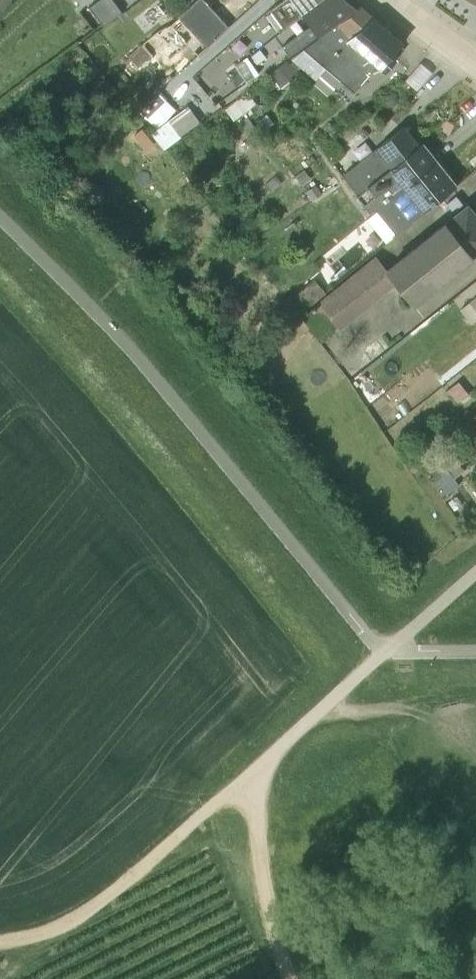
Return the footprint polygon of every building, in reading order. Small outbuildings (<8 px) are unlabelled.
[(123,7),(118,0),(91,0),(90,1),(104,21),(123,7)] [(227,24),(204,0),(193,0),(169,23),(156,28),(127,53),(137,67),(148,58),(156,66),(175,51),(166,40),(176,32),(178,32),(178,33),(196,52),(227,24)] [(258,73),(354,5),(347,0),(319,0),(244,54),(258,73)] [(282,26),(319,0),(278,0),(268,7),(282,26)] [(394,57),(390,53),(401,41),(360,5),(357,5),(303,46),(291,56),(314,78),(325,66),(351,89),(375,64),(382,70),(394,57)] [(258,73),(244,54),(233,62),(247,81),(258,73)] [(271,73),(266,77),(274,86),(278,83),(281,86),(297,72),(284,58),(269,71),(271,73)] [(216,63),(199,78),(216,99),(224,93),(229,98),(235,93),(230,87),(233,84),(216,63)] [(256,101),(251,95),(233,106),(234,107),(228,111),(231,117),(256,101)] [(199,119),(187,103),(166,118),(178,134),(199,119)] [(356,192),(418,144),(402,124),(341,172),(356,192)] [(418,144),(356,192),(371,211),(433,162),(418,144)] [(454,183),(436,160),(433,162),(371,211),(365,215),(382,237),(389,237),(454,183)] [(282,181),(276,173),(260,186),(266,194),(282,181)] [(319,174),(303,186),(321,210),(338,198),(319,174)] [(301,314),(322,340),(394,282),(411,302),(475,250),(475,216),(465,203),(388,266),(375,250),(316,299),(317,301),(301,314)] [(470,320),(475,315),(475,292),(459,305),(470,320)] [(440,468),(443,472),(430,481),(442,498),(447,494),(446,492),(459,483),(453,474),(462,468),(457,461),(475,447),(475,438),(440,468)] [(406,441),(396,448),(404,460),(414,454),(406,441)]
